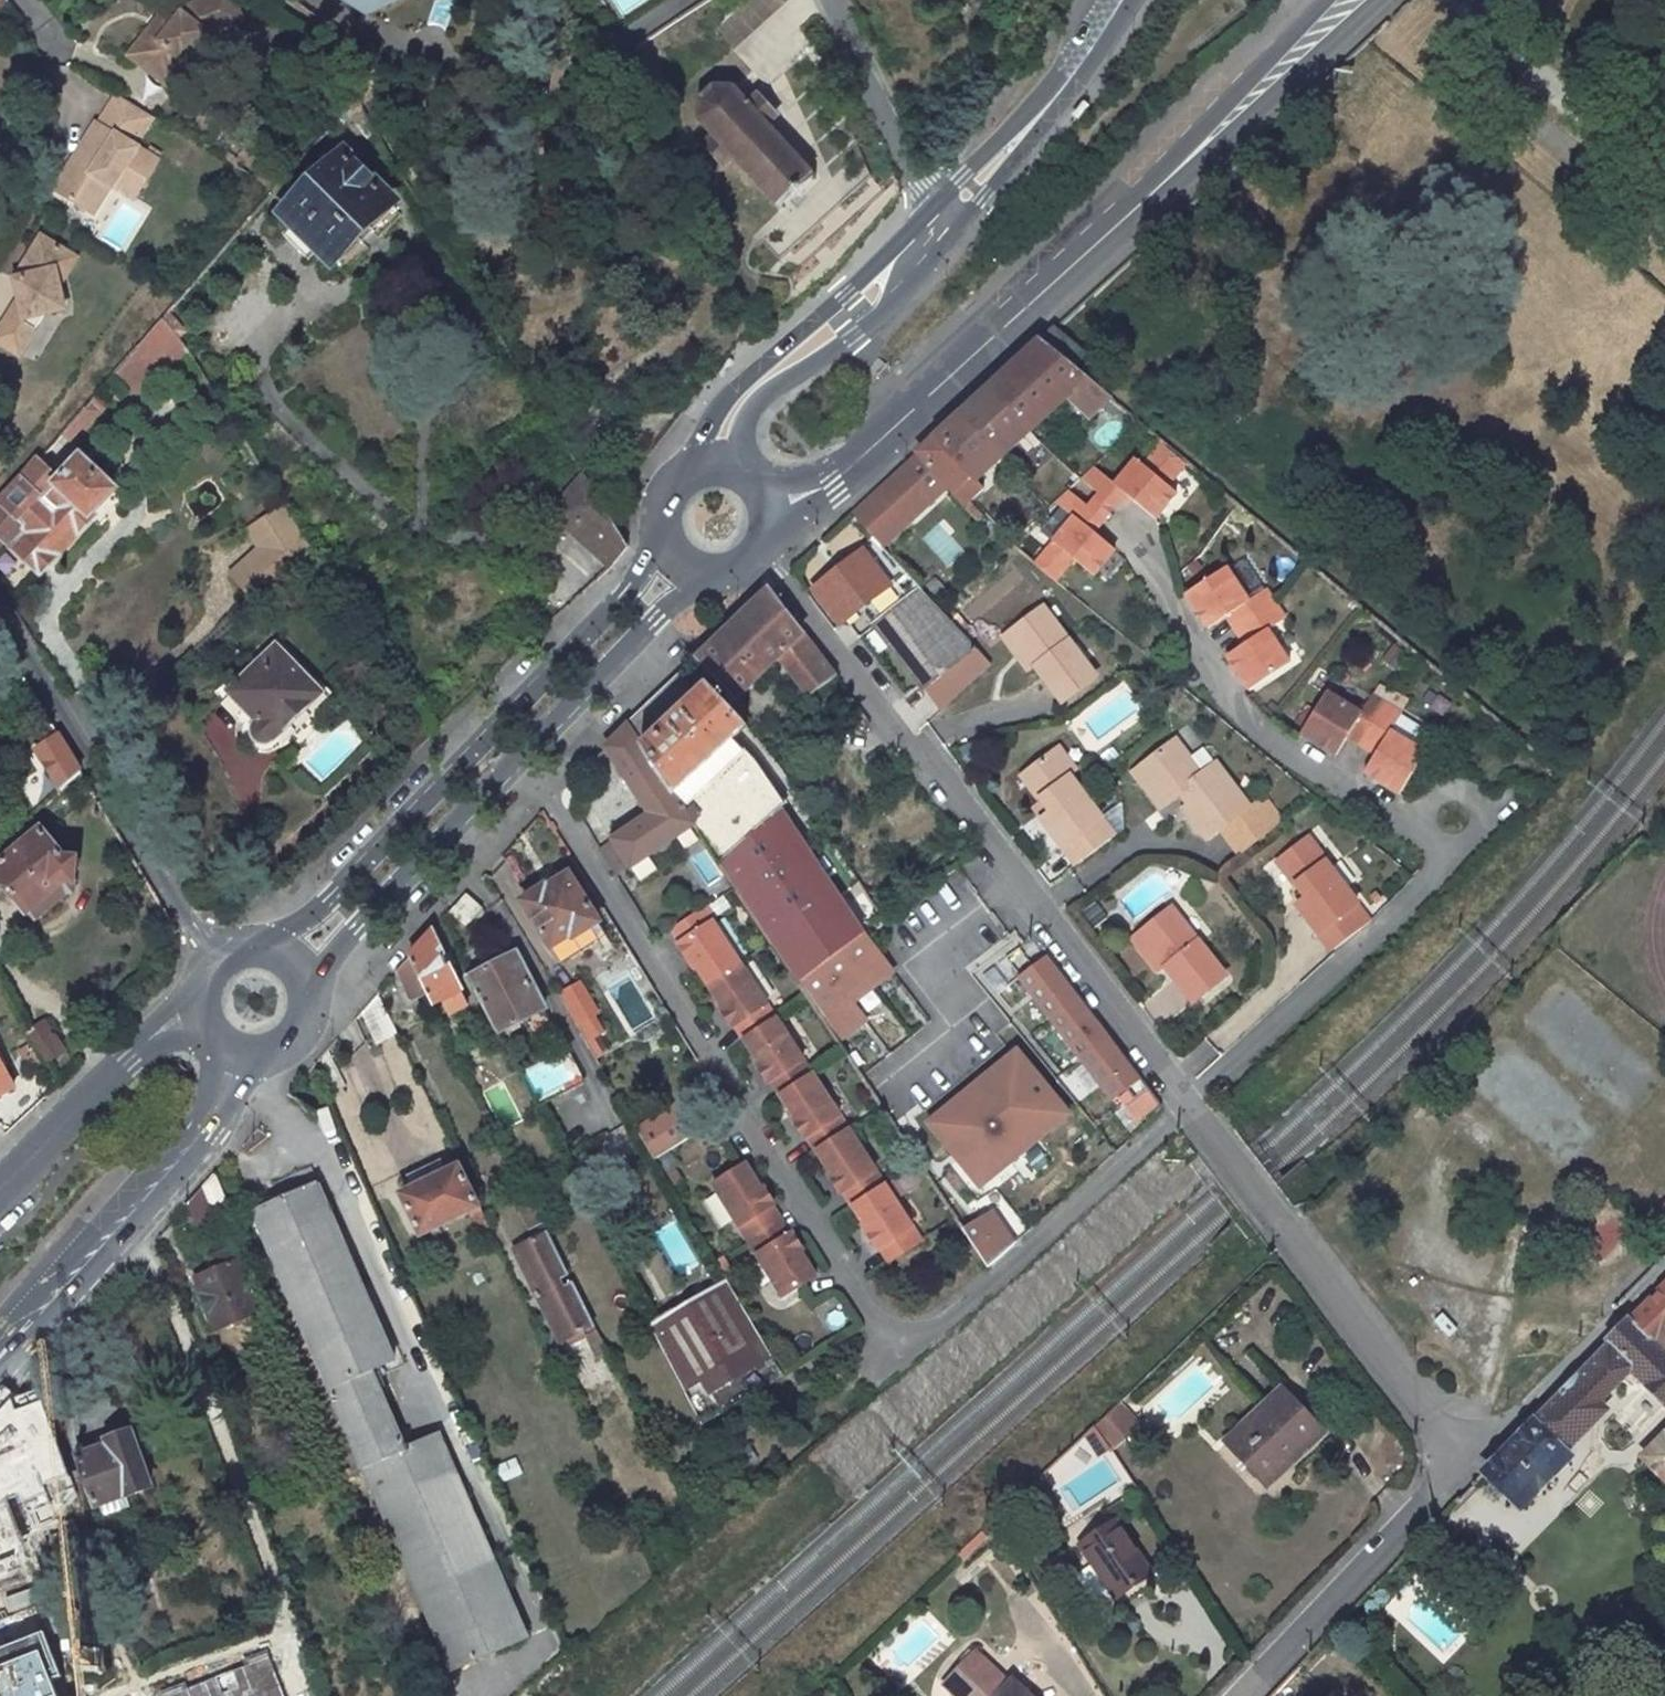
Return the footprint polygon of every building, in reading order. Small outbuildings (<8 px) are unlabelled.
[(129,51),(164,80),(177,63),(190,62),(214,32),(244,20),(236,0),(192,0),(190,1),(177,17),(164,7),(129,51)] [(812,44),(810,44),(809,45),(808,46),(808,47),(807,48),(812,60),(813,62),(814,62),(815,63),(816,63),(818,62),(819,61),(820,60),(820,58),(815,45),(814,45),(813,44),(812,44)] [(177,63),(164,80),(171,86),(190,62),(177,63)] [(781,208),(810,183),(812,184),(814,183),(811,180),(813,178),(811,176),(810,178),(796,163),(799,161),(796,159),(795,161),(781,144),(783,142),(780,140),(779,142),(765,127),(775,118),(757,98),(746,106),(733,89),(734,86),(731,86),(731,89),(716,89),(715,87),(712,88),(713,90),(701,99),(698,99),(698,102),(700,102),(699,119),(696,120),(697,122),(700,121),(713,136),(702,145),(722,166),(732,158),(746,173),(744,174),(746,177),(748,176),(761,190),(759,192),(761,194),(763,192),(777,208),(774,210),(776,212),(779,210),(781,212),(783,210),(781,208)] [(94,120),(80,142),(81,151),(73,152),(51,187),(78,204),(98,174),(108,180),(132,195),(156,160),(131,144),(152,112),(117,89),(95,121),(94,120)] [(330,260),(390,202),(342,152),(282,212),(294,223),(283,234),(285,236),(289,231),(312,255),(308,258),(310,260),(320,250),(330,260)] [(88,211),(108,180),(98,174),(78,204),(88,211)] [(60,309),(56,289),(52,268),(63,251),(38,236),(18,267),(23,287),(15,289),(17,297),(0,323),(0,343),(15,353),(33,324),(21,317),(60,309)] [(52,268),(56,289),(75,260),(63,251),(52,268)] [(13,275),(15,289),(23,287),(18,267),(13,275)] [(157,363),(183,346),(162,312),(141,337),(157,363)] [(1087,355),(1054,328),(1039,341),(1075,370),(1087,355)] [(1075,370),(1039,341),(988,388),(1032,432),(1069,398),(1091,419),(1111,401),(1075,370)] [(988,388),(962,413),(1003,457),(1032,432),(988,388)] [(105,404),(94,395),(60,435),(71,444),(105,404)] [(962,413),(936,437),(976,482),(1003,457),(962,413)] [(936,437),(918,454),(966,506),(972,502),(984,490),(976,482),(936,437)] [(1189,465),(1165,445),(1148,469),(1140,462),(1118,486),(1095,467),(1082,479),(1098,493),(1117,507),(1127,494),(1158,519),(1179,494),(1172,488),(1189,465)] [(915,457),(852,513),(881,547),(946,492),(915,457)] [(80,462),(59,483),(36,462),(0,505),(0,536),(15,550),(13,551),(40,574),(93,516),(92,514),(112,493),(80,462)] [(550,517),(610,568),(627,548),(621,539),(584,476),(550,517)] [(1095,532),(1087,526),(1097,513),(1088,506),(1070,491),(1058,501),(1064,506),(1077,516),(1056,542),(1036,565),(1057,582),(1078,559),(1098,577),(1120,552),(1095,532)] [(1117,507),(1098,493),(1088,506),(1097,513),(1106,520),(1117,507)] [(1056,542),(1077,516),(1064,506),(1043,531),(1056,542)] [(260,605),(315,557),(285,508),(249,529),(259,549),(232,573),(260,605)] [(1106,520),(1097,513),(1087,526),(1095,532),(1106,520)] [(863,551),(813,590),(840,625),(890,586),(863,551)] [(1188,593),(1211,627),(1230,615),(1239,629),(1277,605),(1268,591),(1249,603),(1227,569),(1188,593)] [(787,651),(824,700),(842,686),(768,590),(697,660),(736,699),(787,651)] [(922,591),(873,629),(919,692),(957,664),(967,677),(987,661),(941,611),(922,591)] [(1047,600),(1013,624),(1034,655),(1060,693),(1094,669),(1047,600)] [(1252,689),(1290,665),(1268,631),(1286,619),(1277,605),(1239,629),(1248,643),(1230,654),(1252,689)] [(1013,624),(1002,631),(1024,662),(1034,655),(1013,624)] [(318,691),(275,645),(225,692),(250,720),(247,724),(246,726),(246,729),(245,731),(245,734),(246,737),(247,739),(247,740),(248,742),(250,744),(252,745),(253,746),(255,746),(257,747),(259,747),(261,747),(263,747),(265,747),(268,745),(271,744),(306,712),(301,707),(318,691)] [(957,664),(919,692),(928,705),(967,677),(957,664)] [(688,706),(707,688),(709,687),(690,666),(626,730),(641,751),(659,732),(660,734),(670,725),(680,717),(679,716),(689,707),(688,706)] [(857,938),(861,935),(843,911),(778,811),(783,806),(752,763),(733,741),(745,730),(707,688),(688,706),(689,707),(679,716),(680,717),(670,725),(660,734),(659,732),(641,751),(691,827),(692,827),(762,932),(798,985),(857,938)] [(1307,727),(1341,749),(1354,730),(1368,739),(1390,703),(1377,694),(1365,712),(1333,690),(1307,727)] [(1402,791),(1431,746),(1418,722),(1390,703),(1368,739),(1382,748),(1369,769),(1402,791)] [(691,827),(626,730),(605,750),(642,808),(627,820),(632,826),(614,838),(633,867),(692,827),(691,827)] [(1216,766),(1190,732),(1157,757),(1184,792),(1190,787),(1222,829),(1238,851),(1278,821),(1262,798),(1231,755),(1216,766)] [(78,774),(56,736),(35,750),(60,791),(78,774)] [(1102,819),(1054,755),(1024,776),(1050,816),(1040,822),(1073,870),(1109,843),(1096,824),(1102,819)] [(1147,765),(1173,800),(1184,792),(1157,757),(1147,765)] [(65,863),(39,832),(36,834),(30,826),(16,838),(23,846),(4,862),(0,865),(0,883),(27,914),(63,885),(73,885),(75,863),(65,863)] [(1364,898),(1315,833),(1287,854),(1316,893),(1307,901),(1340,944),(1368,922),(1356,904),(1364,898)] [(594,852),(613,881),(633,867),(614,838),(594,852)] [(573,939),(598,924),(567,875),(544,889),(543,887),(537,887),(526,893),(524,899),(525,900),(522,902),(550,949),(571,936),(573,939)] [(481,915),(463,898),(463,899),(448,915),(464,930),(468,924),(472,928),(481,915)] [(693,961),(709,987),(742,965),(714,921),(717,920),(709,906),(673,930),(681,943),(678,945),(689,963),(693,961)] [(1235,985),(1183,914),(1148,940),(1171,972),(1200,1011),(1235,985)] [(409,959),(432,1006),(442,1001),(460,991),(462,991),(431,934),(409,959)] [(798,985),(838,1044),(862,1026),(847,1007),(891,973),(861,935),(857,938),(798,985)] [(1139,948),(1162,979),(1171,972),(1148,940),(1139,948)] [(497,1031),(544,1009),(515,952),(469,976),(497,1031)] [(1048,958),(1024,977),(1123,1111),(1150,1092),(1048,958)] [(409,959),(395,974),(409,1001),(426,993),(409,959)] [(723,1014),(733,1031),(736,1029),(744,1042),(774,1024),(765,1011),(770,1008),(742,965),(709,987),(726,1012),(723,1014)] [(585,1040),(607,1028),(579,978),(557,990),(585,1040)] [(1158,1023),(1182,1004),(1168,985),(1143,1004),(1158,1023)] [(460,991),(442,1001),(449,1015),(467,1006),(460,991)] [(377,994),(359,1013),(374,1045),(396,1034),(377,994)] [(44,1018),(25,1030),(47,1064),(66,1052),(44,1018)] [(744,1042),(762,1069),(758,1071),(770,1088),(773,1086),(781,1098),(810,1080),(802,1067),(806,1065),(778,1021),(774,1024),(744,1042)] [(1016,1048),(923,1122),(977,1191),(1071,1117),(1016,1048)] [(519,1072),(535,1103),(581,1080),(566,1049),(519,1072)] [(18,1092),(0,1061),(0,1103),(18,1092)] [(795,1127),(805,1144),(809,1141),(816,1153),(846,1135),(837,1122),(842,1120),(814,1077),(810,1080),(781,1098),(798,1125),(795,1127)] [(647,1156),(688,1137),(672,1105),(632,1125),(647,1156)] [(831,1184),(841,1199),(845,1197),(852,1209),(881,1191),(874,1180),(878,1177),(850,1133),(846,1135),(816,1153),(835,1182),(831,1184)] [(401,1195),(419,1236),(467,1214),(475,1210),(456,1169),(445,1174),(440,1162),(406,1177),(411,1189),(401,1195)] [(762,1190),(746,1164),(714,1184),(740,1226),(744,1224),(752,1238),(782,1222),(772,1207),(777,1203),(767,1187),(762,1190)] [(187,1203),(196,1224),(229,1210),(214,1173),(187,1203)] [(250,1213),(453,1669),(527,1638),(438,1435),(406,1450),(370,1370),(393,1360),(316,1185),(250,1213)] [(852,1209),(870,1237),(867,1240),(877,1256),(881,1254),(888,1266),(922,1245),(886,1188),(881,1191),(852,1209)] [(541,1222),(531,1202),(517,1209),(527,1230),(541,1222)] [(482,1215),(478,1209),(475,1210),(467,1214),(479,1242),(492,1235),(482,1215)] [(984,1219),(964,1231),(988,1267),(1014,1244),(1003,1227),(994,1234),(984,1219)] [(757,1254),(784,1296),(816,1277),(799,1249),(803,1246),(794,1232),(790,1234),(782,1222),(752,1238),(761,1252),(757,1254)] [(567,1274),(546,1233),(514,1250),(536,1294),(559,1283),(557,1279),(567,1274)] [(215,1328),(256,1311),(235,1261),(241,1258),(237,1247),(231,1249),(230,1248),(205,1257),(209,1270),(195,1276),(198,1284),(211,1318),(215,1328)] [(684,1388),(705,1377),(717,1396),(724,1409),(783,1374),(728,1281),(650,1324),(684,1388)] [(572,1284),(572,1282),(562,1287),(559,1283),(536,1294),(559,1340),(566,1337),(581,1330),(592,1324),(572,1284)] [(205,1321),(211,1318),(198,1284),(191,1287),(205,1321)] [(1630,1323),(1664,1357),(1664,1288),(1630,1323)] [(1486,1469),(1516,1499),(1560,1453),(1601,1410),(1596,1405),(1632,1369),(1664,1401),(1664,1357),(1630,1323),(1486,1469)] [(581,1330),(566,1337),(569,1344),(585,1337),(584,1336),(581,1330)] [(595,1357),(607,1352),(606,1350),(596,1330),(584,1336),(585,1337),(595,1357)] [(1328,1431),(1284,1385),(1226,1441),(1262,1479),(1283,1460),(1289,1467),(1328,1431)] [(1113,1410),(1095,1428),(1111,1453),(1134,1432),(1113,1410)] [(107,1448),(79,1456),(96,1513),(159,1494),(138,1426),(104,1437),(107,1448)] [(1647,1456),(1651,1460),(1646,1464),(1664,1482),(1664,1437),(1647,1456)] [(0,1449),(0,1511),(39,1494),(17,1442),(0,1449)] [(1524,1506),(1567,1460),(1560,1453),(1516,1499),(1524,1506)] [(1283,1460),(1262,1479),(1269,1487),(1289,1467),(1283,1460)] [(1115,1595),(1150,1572),(1116,1520),(1081,1543),(1115,1595)] [(158,1663),(167,1695),(259,1695),(253,1677),(205,1690),(195,1653),(158,1663)] [(1013,1689),(1010,1692),(973,1659),(943,1692),(947,1695),(1020,1695),(1013,1689)] [(291,1688),(261,1695),(293,1695),(291,1688)]
